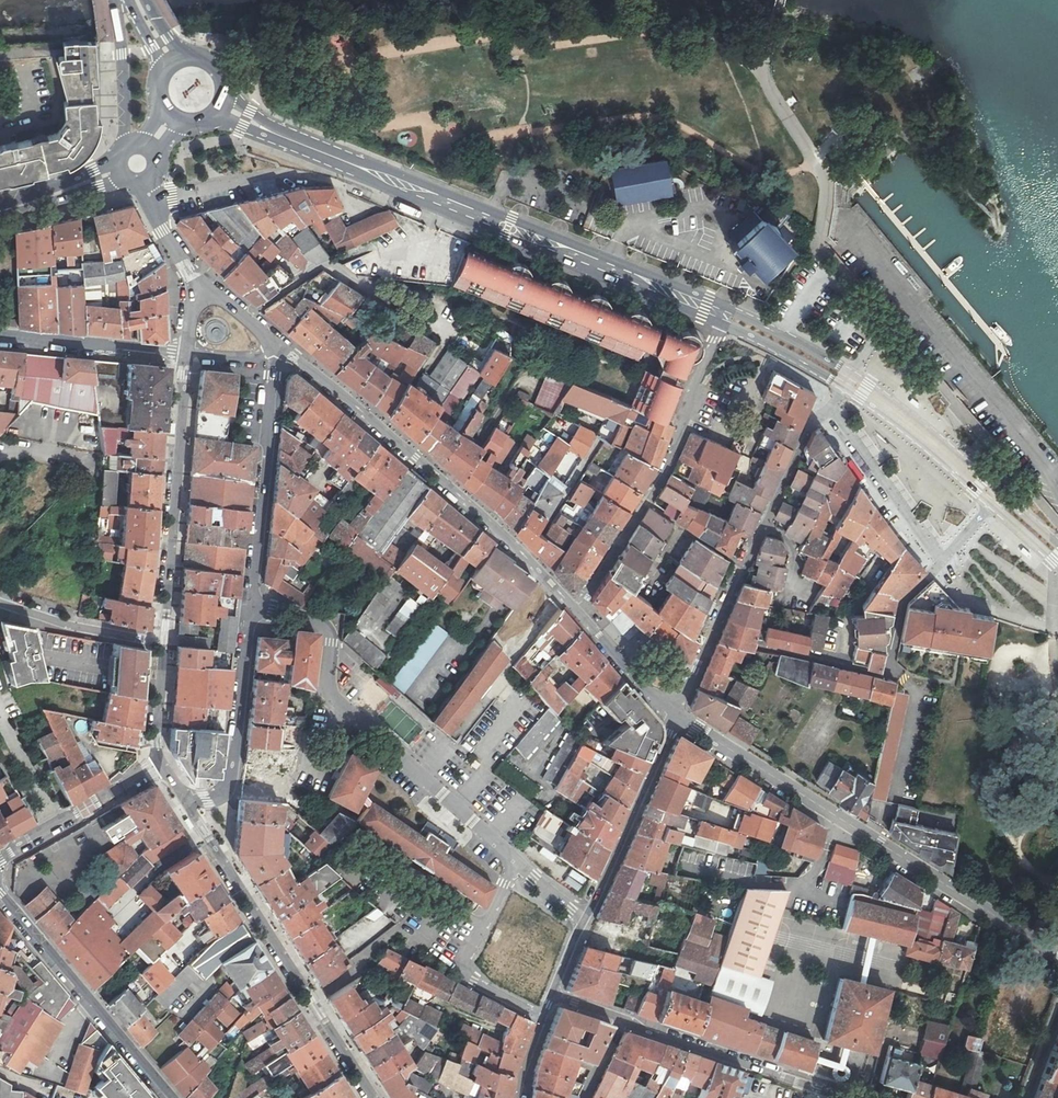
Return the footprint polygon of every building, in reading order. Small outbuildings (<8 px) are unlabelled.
[(37,132),(46,167),(64,163),(65,167),(72,164),(83,156),(94,144),(97,140),(99,134),(100,122),(99,117),(96,117),(94,85),(97,84),(94,41),(61,43),(61,53),(59,54),(57,55),(56,57),(56,60),(66,100),(63,101),(65,121),(56,132),(48,134),(47,133),(45,131),(43,131),(37,132)] [(46,167),(37,132),(32,134),(31,136),(30,138),(16,142),(15,140),(0,144),(1,146),(0,146),(0,181),(9,179),(9,181),(13,180),(14,184),(26,181),(29,179),(29,177),(33,175),(33,173),(46,170),(46,167)] [(664,162),(610,171),(616,203),(675,193),(670,165),(664,162)] [(281,191),(300,217),(302,221),(309,217),(316,212),(301,186),(289,189),(281,191)] [(302,186),(301,186),(316,212),(337,205),(338,203),(332,186),(310,187),(302,187),(302,186)] [(283,230),(300,217),(281,191),(269,195),(255,198),(270,215),(283,230)] [(237,202),(249,217),(262,234),(267,238),(273,243),(284,231),(283,230),(270,215),(255,198),(246,200),(237,202)] [(220,207),(206,210),(217,222),(209,231),(195,213),(178,217),(174,222),(195,248),(206,259),(221,274),(242,249),(262,234),(249,217),(237,202),(220,207)] [(111,211),(120,252),(127,250),(127,246),(142,241),(141,237),(147,233),(142,225),(132,206),(111,211)] [(339,216),(323,225),(327,231),(338,252),(340,251),(363,241),(371,237),(399,225),(387,210),(345,228),(339,216)] [(760,218),(752,210),(727,233),(741,248),(734,254),(737,258),(736,259),(751,274),(759,267),(766,275),(791,251),(783,243),(791,236),(781,225),(777,229),(774,225),(778,221),(767,210),(760,218)] [(88,234),(79,234),(80,265),(101,262),(101,260),(116,256),(116,253),(120,252),(111,211),(93,215),(99,252),(88,253),(88,234)] [(324,233),(327,231),(323,225),(316,212),(309,217),(319,231),(322,230),(324,233)] [(76,269),(80,269),(80,265),(79,234),(78,218),(52,224),(54,270),(66,269),(66,262),(71,261),(70,252),(75,251),(76,269)] [(76,269),(66,269),(54,270),(52,224),(15,233),(17,322),(17,328),(32,329),(70,332),(85,334),(85,330),(84,311),(82,287),(103,283),(116,280),(126,278),(122,260),(102,264),(101,262),(80,265),(80,269),(76,269)] [(290,238),(294,242),(306,255),(306,257),(313,262),(328,256),(306,225),(290,238)] [(306,255),(294,242),(290,238),(284,231),(273,243),(277,247),(287,255),(303,269),(306,257),(306,255)] [(264,273),(260,269),(249,257),(258,248),(268,257),(277,247),(273,243),(267,238),(262,234),(242,249),(221,274),(232,284),(240,290),(264,273)] [(380,278),(382,261),(376,248),(368,252),(363,241),(340,251),(345,262),(341,264),(354,274),(380,278)] [(127,285),(163,262),(158,253),(152,242),(127,250),(120,252),(122,260),(126,278),(127,285)] [(508,264),(466,247),(451,284),(636,359),(649,347),(656,350),(661,363),(657,373),(645,368),(630,404),(667,420),(681,381),(674,378),(677,370),(685,374),(692,358),(698,355),(703,346),(701,337),(694,331),(686,329),(679,332),(666,328),(662,336),(655,333),(659,325),(650,322),(648,314),(642,310),(633,309),(626,311),(610,305),(608,298),(602,294),(594,293),(588,295),(570,288),(568,282),(562,277),(553,277),(548,279),(532,273),(528,266),(522,262),(513,261),(508,264)] [(127,300),(164,288),(163,274),(163,262),(127,285),(127,300)] [(264,273),(272,268),(268,263),(260,269),(264,273)] [(278,264),(272,268),(264,273),(240,290),(247,296),(255,303),(292,277),(278,264)] [(331,286),(337,280),(322,270),(316,274),(331,286)] [(116,287),(118,312),(125,312),(125,316),(165,310),(165,299),(164,288),(127,300),(127,285),(126,278),(116,280),(116,287)] [(318,303),(323,297),(308,279),(306,280),(302,295),(312,300),(318,303)] [(116,287),(116,280),(103,283),(103,290),(116,287)] [(359,294),(337,280),(331,286),(326,293),(327,293),(323,297),(318,303),(341,313),(342,314),(359,294)] [(97,319),(105,318),(103,290),(103,283),(82,287),(84,311),(96,313),(97,319)] [(291,307),(301,296),(295,288),(281,298),(291,307)] [(312,300),(302,295),(301,296),(291,307),(281,298),(263,310),(278,323),(286,330),(305,307),(308,304),(312,300)] [(338,317),(341,313),(318,303),(312,300),(308,304),(335,321),(338,317)] [(328,328),(305,307),(286,330),(300,342),(310,350),(328,328)] [(125,316),(128,324),(137,323),(139,338),(163,341),(166,335),(166,324),(165,310),(125,316)] [(96,313),(84,311),(85,330),(100,332),(106,332),(105,318),(97,319),(96,313)] [(119,336),(125,337),(131,338),(131,334),(128,333),(128,324),(125,316),(125,312),(118,312),(119,324),(119,336)] [(342,321),(338,317),(335,321),(328,328),(310,350),(334,370),(354,348),(362,340),(373,328),(368,325),(358,335),(353,331),(344,340),(341,338),(343,336),(335,330),(342,321)] [(407,346),(416,331),(397,319),(389,332),(398,338),(396,341),(406,347),(407,346)] [(395,364),(399,358),(406,347),(396,341),(373,328),(362,340),(376,353),(376,354),(395,364)] [(407,346),(424,355),(425,355),(433,342),(416,331),(407,346)] [(399,358),(406,363),(416,369),(424,355),(407,346),(406,347),(399,358)] [(334,370),(373,400),(388,376),(354,348),(334,370)] [(417,438),(449,392),(468,365),(446,350),(429,377),(423,374),(413,388),(407,384),(389,414),(417,438)] [(484,376),(458,417),(465,422),(474,408),(480,400),(509,355),(497,351),(482,375),(484,376)] [(0,352),(0,383),(11,384),(11,394),(17,395),(21,354),(0,352)] [(95,416),(91,384),(59,379),(61,358),(21,354),(17,395),(16,400),(15,416),(29,402),(95,416)] [(87,360),(61,358),(59,379),(91,384),(87,360)] [(165,368),(87,360),(91,384),(95,416),(97,428),(114,428),(129,429),(134,429),(160,431),(165,368)] [(389,414),(407,384),(416,369),(406,363),(397,381),(388,376),(373,400),(389,414)] [(449,392),(455,396),(470,375),(474,378),(479,372),(468,365),(449,392)] [(809,403),(813,393),(774,370),(767,385),(778,391),(779,388),(809,403)] [(249,484),(253,448),(232,445),(223,444),(232,376),(200,371),(197,390),(196,398),(190,475),(249,484)] [(561,396),(570,380),(548,371),(533,406),(551,413),(561,396)] [(285,381),(282,407),(288,412),(290,408),(296,413),(311,393),(290,374),(285,381)] [(561,396),(564,398),(606,415),(614,399),(601,393),(570,380),(561,396)] [(803,415),(809,403),(779,388),(778,391),(767,385),(761,397),(776,404),(803,415)] [(515,396),(526,402),(529,397),(517,391),(514,395),(515,396)] [(426,447),(443,421),(459,399),(455,396),(449,392),(417,438),(426,447)] [(336,414),(311,393),(296,413),(291,420),(311,436),(317,440),(336,414)] [(527,403),(526,402),(515,396),(511,403),(523,409),(527,403)] [(610,443),(621,421),(620,421),(627,405),(614,399),(606,415),(595,434),(596,434),(596,435),(610,443)] [(485,404),(480,400),(474,408),(465,422),(459,432),(441,460),(462,478),(476,456),(481,447),(480,447),(466,437),(477,420),(480,412),(485,404)] [(562,402),(559,400),(551,413),(542,427),(557,437),(568,445),(580,425),(556,412),(562,402)] [(776,417),(779,419),(797,427),(803,415),(776,404),(775,408),(778,409),(774,416),(776,417)] [(641,426),(646,413),(629,405),(627,405),(620,421),(621,421),(628,427),(633,426),(634,423),(641,426)] [(797,427),(779,419),(775,429),(772,428),(776,417),(774,416),(766,412),(761,423),(765,425),(761,433),(762,434),(789,446),(797,427)] [(333,470),(337,473),(343,464),(351,470),(371,443),(336,414),(317,440),(321,444),(311,459),(315,462),(318,459),(333,470)] [(15,416),(9,416),(0,415),(0,431),(15,416)] [(465,422),(458,417),(456,420),(459,423),(455,429),(459,432),(465,422)] [(655,417),(649,430),(666,437),(671,424),(657,418),(655,417)] [(441,460),(459,432),(455,429),(443,421),(426,447),(441,460)] [(491,505),(517,466),(527,449),(521,445),(508,465),(510,467),(504,475),(492,467),(496,461),(498,462),(520,428),(513,423),(506,435),(472,487),(491,505)] [(666,437),(649,430),(641,426),(634,423),(633,426),(626,443),(616,439),(613,444),(627,451),(656,466),(666,437)] [(582,456),(596,435),(596,434),(595,434),(580,425),(568,445),(566,446),(582,456)] [(472,487),(506,435),(493,427),(480,447),(481,447),(487,451),(482,460),(476,456),(462,478),(472,487)] [(114,428),(97,428),(101,454),(111,455),(114,428)] [(279,431),(277,450),(285,456),(292,445),(297,437),(298,434),(285,428),(282,432),(279,431)] [(134,429),(133,434),(133,440),(122,439),(121,446),(132,446),(131,456),(158,458),(160,431),(134,429)] [(540,430),(534,440),(533,440),(539,444),(546,434),(540,430)] [(776,518),(788,524),(785,530),(787,534),(802,541),(802,542),(809,529),(835,473),(842,463),(819,431),(813,434),(807,447),(806,449),(816,464),(814,468),(819,471),(816,477),(813,477),(813,478),(799,471),(791,486),(805,493),(805,494),(807,496),(801,509),(798,509),(797,510),(783,503),(776,518)] [(881,431),(875,437),(896,456),(902,449),(881,431)] [(719,492),(724,480),(712,474),(714,467),(696,459),(705,438),(694,433),(690,433),(679,459),(693,465),(687,478),(688,478),(695,481),(711,489),(719,492)] [(317,440),(311,436),(308,440),(298,434),(297,437),(311,448),(317,440)] [(764,461),(765,461),(780,468),(789,446),(762,434),(757,444),(758,445),(759,444),(770,449),(764,461)] [(527,449),(533,440),(534,440),(527,436),(521,445),(527,449)] [(568,445),(557,437),(536,466),(549,475),(566,446),(568,445)] [(712,474),(724,480),(740,445),(734,443),(733,446),(732,446),(731,449),(720,444),(705,438),(696,459),(714,467),(712,474)] [(310,467),(315,462),(311,459),(321,444),(317,440),(311,448),(306,455),(302,461),(310,467)] [(351,470),(345,479),(328,502),(318,516),(330,525),(336,516),(335,515),(358,484),(361,486),(384,454),(371,443),(351,470)] [(306,455),(292,445),(285,456),(277,450),(275,466),(291,475),(302,461),(306,455)] [(807,465),(814,468),(816,464),(806,449),(807,447),(805,448),(804,450),(804,453),(805,456),(807,465)] [(656,466),(627,451),(612,476),(639,492),(656,466)] [(101,470),(157,474),(158,458),(131,456),(111,455),(101,454),(101,470)] [(334,542),(342,548),(343,547),(400,468),(384,454),(361,486),(370,493),(346,524),(339,519),(327,537),(334,542)] [(592,457),(589,461),(601,469),(604,465),(592,457)] [(328,502),(320,497),(313,506),(304,498),(310,489),(303,483),(313,470),(310,467),(302,461),(291,475),(275,466),(272,502),(307,530),(316,519),(318,516),(328,502)] [(601,469),(589,461),(586,467),(603,477),(606,472),(601,469)] [(780,468),(765,461),(753,489),(767,496),(780,468)] [(677,462),(675,467),(673,472),(683,477),(688,467),(677,462)] [(827,508),(840,514),(857,483),(842,463),(835,473),(809,529),(817,533),(823,519),(822,518),(827,508)] [(533,482),(541,487),(545,481),(549,475),(536,466),(534,464),(521,485),(517,491),(520,493),(523,488),(527,489),(533,482)] [(521,469),(517,466),(491,505),(501,514),(517,491),(521,485),(514,481),(521,469)] [(400,468),(343,547),(384,579),(391,570),(374,557),(384,543),(403,517),(424,489),(400,468)] [(101,470),(99,504),(154,509),(157,474),(101,470)] [(337,473),(333,470),(326,480),(330,484),(320,497),(328,502),(345,479),(337,473)] [(591,487),(598,491),(600,486),(590,480),(591,477),(583,472),(578,479),(591,487)] [(695,481),(688,478),(686,482),(671,474),(666,484),(687,496),(695,481)] [(246,512),(249,484),(190,475),(188,504),(207,507),(215,508),(246,512)] [(552,476),(550,484),(563,487),(565,480),(552,476)] [(639,492),(612,476),(602,494),(627,509),(639,492)] [(579,503),(581,504),(584,499),(588,492),(591,487),(578,479),(567,496),(579,503)] [(560,492),(545,481),(541,487),(538,493),(515,529),(528,542),(560,492)] [(700,509),(711,489),(695,481),(687,496),(683,502),(695,508),(695,507),(700,509)] [(767,496),(753,489),(735,481),(729,496),(736,500),(759,509),(765,495),(767,496)] [(840,529),(852,536),(871,503),(857,483),(840,514),(827,538),(818,556),(808,552),(805,560),(801,573),(825,582),(835,564),(836,562),(824,558),(840,529)] [(683,502),(687,496),(666,484),(658,495),(669,501),(680,508),(683,502)] [(599,499),(602,494),(598,491),(591,487),(588,492),(599,499)] [(424,489),(403,517),(414,525),(395,551),(384,543),(374,557),(391,570),(441,503),(424,489)] [(515,529),(538,493),(534,491),(528,499),(520,493),(517,491),(501,514),(515,529)] [(617,524),(627,509),(602,494),(599,499),(595,505),(592,510),(617,524)] [(617,524),(592,510),(584,521),(574,512),(579,503),(567,496),(559,510),(575,521),(581,525),(606,541),(610,534),(617,524)] [(581,504),(592,510),(595,505),(584,499),(581,504)] [(728,522),(748,531),(759,509),(736,500),(728,522)] [(675,518),(680,508),(669,501),(664,510),(675,518)] [(289,535),(299,541),(306,532),(307,530),(272,502),(268,533),(283,542),(289,535)] [(683,502),(680,508),(675,518),(679,521),(684,524),(695,508),(683,502)] [(397,584),(391,581),(396,574),(426,597),(430,592),(475,532),(441,503),(391,570),(384,579),(360,612),(372,620),(381,608),(380,607),(397,584)] [(866,543),(885,522),(871,503),(852,536),(851,537),(858,542),(861,539),(866,543)] [(95,543),(96,543),(151,548),(154,509),(99,504),(98,504),(97,517),(106,518),(107,514),(121,515),(119,538),(95,535),(95,543)] [(188,504),(187,523),(205,525),(207,507),(188,504)] [(215,508),(207,507),(205,525),(210,526),(213,526),(215,508)] [(714,543),(725,521),(725,520),(708,511),(707,513),(700,509),(695,507),(695,508),(684,524),(714,543)] [(246,512),(215,508),(213,526),(227,528),(244,530),(246,512)] [(650,508),(639,524),(661,539),(671,522),(650,508)] [(559,510),(552,520),(568,531),(575,521),(559,510)] [(306,532),(317,540),(318,541),(327,528),(316,519),(307,530),(306,532)] [(543,535),(565,550),(554,569),(561,578),(570,589),(573,589),(582,577),(592,562),(599,551),(575,535),(568,531),(552,520),(543,535)] [(728,522),(725,521),(714,543),(729,552),(738,532),(746,536),(748,531),(728,522)] [(866,543),(879,555),(895,536),(885,522),(866,543)] [(187,523),(185,542),(208,544),(210,526),(205,525),(187,523)] [(650,557),(661,539),(639,524),(629,541),(650,557)] [(606,541),(581,525),(575,535),(599,551),(602,546),(606,541)] [(244,530),(227,528),(225,536),(217,535),(216,545),(242,549),(244,530)] [(818,556),(827,538),(817,533),(809,529),(802,542),(802,541),(798,548),(800,548),(808,552),(818,556)] [(299,541),(293,549),(296,551),(304,556),(317,540),(306,532),(299,541)] [(472,567),(489,544),(475,532),(430,592),(440,600),(445,603),(460,582),(452,576),(463,560),(472,567)] [(296,551),(293,549),(283,542),(268,533),(265,558),(291,559),(296,551)] [(565,550),(543,535),(534,549),(541,556),(554,569),(565,550)] [(752,576),(750,583),(767,586),(774,587),(775,582),(780,583),(784,566),(779,565),(783,548),(778,539),(765,536),(759,548),(758,554),(757,553),(755,562),(758,563),(755,576),(752,576)] [(890,566),(893,562),(903,547),(895,536),(879,555),(890,566)] [(851,549),(858,542),(851,537),(836,562),(835,564),(852,574),(864,557),(851,549)] [(694,538),(679,561),(714,584),(725,559),(694,538)] [(643,567),(650,557),(629,541),(623,550),(635,559),(634,561),(643,567)] [(242,549),(216,545),(208,544),(185,542),(183,570),(201,572),(208,573),(239,576),(242,549)] [(342,548),(334,542),(329,549),(337,555),(342,548)] [(122,552),(121,563),(122,563),(149,569),(151,548),(96,543),(95,558),(103,560),(108,560),(109,551),(115,552),(118,552),(122,552)] [(532,580),(489,544),(472,567),(466,575),(479,585),(473,593),(488,606),(498,594),(513,606),(532,580)] [(923,570),(903,547),(893,562),(911,582),(923,570)] [(808,552),(800,548),(798,553),(801,558),(805,560),(808,552)] [(623,550),(608,574),(622,584),(628,589),(632,591),(633,590),(631,589),(639,578),(638,575),(645,571),(643,567),(634,561),(635,559),(623,550)] [(273,590),(278,580),(286,565),(291,565),(291,559),(265,558),(263,583),(273,590)] [(117,568),(122,568),(122,563),(121,563),(108,560),(103,560),(102,567),(117,570),(117,568)] [(714,584),(679,561),(672,573),(708,597),(714,584)] [(895,596),(911,582),(893,562),(890,566),(874,589),(895,596)] [(149,569),(122,563),(122,568),(116,601),(147,608),(151,569),(149,569)] [(837,597),(852,574),(835,564),(825,582),(814,599),(835,604),(837,597)] [(199,594),(201,572),(183,570),(181,592),(199,594)] [(208,573),(201,572),(199,594),(206,594),(208,573)] [(216,596),(231,598),(236,598),(239,576),(208,573),(206,594),(211,595),(216,596)] [(665,584),(672,588),(703,608),(708,597),(672,573),(665,584)] [(591,599),(610,621),(612,619),(623,631),(633,619),(634,620),(647,604),(648,602),(633,590),(632,591),(628,589),(621,596),(616,591),(622,584),(608,574),(591,599)] [(278,580),(273,590),(299,607),(305,598),(278,580)] [(548,599),(532,580),(513,606),(507,614),(524,628),(522,630),(524,631),(548,599)] [(744,582),(737,598),(761,603),(760,604),(763,604),(767,586),(750,583),(744,582)] [(960,608),(934,582),(910,605),(902,643),(945,651),(944,655),(957,657),(958,654),(971,657),(971,660),(987,663),(995,619),(970,614),(959,612),(960,608)] [(96,597),(98,589),(81,586),(79,594),(96,597)] [(770,606),(774,587),(767,586),(763,604),(770,606)] [(657,611),(660,613),(679,627),(691,635),(703,608),(672,588),(657,611)] [(874,589),(862,605),(892,612),(895,596),(874,589)] [(206,594),(181,592),(179,621),(197,624),(208,625),(209,616),(219,617),(220,617),(220,616),(221,607),(215,606),(210,606),(211,595),(206,594)] [(430,592),(426,597),(420,606),(430,613),(440,600),(430,592)] [(147,608),(116,601),(102,598),(101,607),(112,610),(110,623),(145,630),(147,608)] [(756,626),(760,604),(761,603),(737,598),(729,618),(756,626)] [(527,633),(534,639),(558,610),(548,599),(524,631),(518,640),(521,642),(527,633)] [(647,631),(660,613),(657,611),(647,604),(634,620),(647,631)] [(890,620),(892,612),(862,605),(864,614),(850,617),(856,642),(856,645),(884,651),(883,641),(886,642),(888,631),(887,631),(887,623),(890,620)] [(400,607),(394,614),(407,624),(412,616),(400,607)] [(561,645),(575,630),(558,610),(534,639),(532,642),(539,648),(547,638),(544,636),(547,633),(561,645)] [(679,627),(660,613),(647,631),(668,645),(679,627)] [(764,642),(789,647),(806,651),(808,645),(820,649),(827,615),(813,613),(811,620),(792,616),(789,632),(767,628),(764,642)] [(394,614),(391,619),(381,631),(394,641),(403,629),(407,624),(394,614)] [(219,617),(215,651),(230,652),(234,617),(220,616),(220,617),(219,617)] [(753,640),(756,626),(729,618),(722,633),(753,640)] [(197,624),(179,621),(178,632),(196,634),(197,624)] [(386,683),(399,695),(446,631),(432,621),(386,683)] [(32,632),(1,626),(5,641),(8,640),(11,651),(8,652),(13,675),(8,676),(11,686),(32,682),(40,682),(44,682),(37,653),(32,632)] [(668,645),(688,659),(697,640),(691,635),(679,627),(668,645)] [(347,629),(338,641),(372,671),(381,659),(347,629)] [(257,638),(255,654),(253,670),(279,672),(280,662),(290,663),(287,683),(307,689),(314,634),(293,630),(292,641),(257,638)] [(552,656),(576,677),(581,683),(601,661),(575,630),(561,645),(552,656)] [(752,644),(753,640),(722,633),(720,637),(718,641),(751,648),(752,644)] [(487,642),(504,658),(510,650),(505,646),(492,634),(487,642)] [(178,636),(177,647),(206,650),(207,638),(178,636)] [(747,656),(751,648),(718,641),(707,666),(724,674),(731,656),(738,659),(740,654),(747,656)] [(504,658),(487,642),(430,720),(444,732),(453,721),(504,658)] [(884,651),(856,645),(852,662),(878,668),(880,667),(884,651)] [(143,652),(114,646),(113,658),(115,658),(113,686),(111,686),(110,694),(140,699),(143,652)] [(177,647),(176,665),(204,668),(206,650),(177,647)] [(230,652),(215,651),(213,669),(228,671),(230,652)] [(764,668),(773,672),(780,654),(771,652),(764,668)] [(808,680),(813,662),(780,654),(773,672),(807,685),(809,681),(808,680)] [(512,667),(527,685),(536,675),(519,658),(512,667)] [(578,686),(597,704),(618,681),(601,661),(581,683),(578,686)] [(833,686),(836,668),(828,666),(813,662),(808,680),(809,681),(833,686)] [(228,671),(213,669),(204,668),(176,665),(172,704),(202,707),(206,707),(224,709),(228,671)] [(571,694),(566,688),(563,685),(555,693),(543,680),(547,676),(549,678),(553,674),(544,665),(536,675),(527,685),(547,708),(552,714),(571,694)] [(713,686),(722,689),(728,675),(724,674),(707,666),(698,688),(710,693),(713,686)] [(848,690),(851,671),(836,668),(833,686),(848,690)] [(851,671),(848,690),(891,701),(892,702),(894,691),(895,684),(889,682),(889,681),(851,671)] [(576,677),(566,688),(571,694),(578,686),(581,683),(576,677)] [(248,720),(283,724),(292,725),(292,723),(293,714),(293,708),(281,706),(282,683),(252,679),(250,700),(248,720)] [(725,700),(737,705),(738,704),(743,707),(755,687),(735,679),(729,692),(725,700)] [(618,681),(597,704),(611,722),(616,718),(630,705),(627,702),(628,693),(618,681)] [(894,691),(902,693),(903,690),(895,684),(894,691)] [(710,693),(725,700),(729,692),(722,689),(713,686),(710,693)] [(737,705),(725,700),(710,693),(698,688),(689,707),(723,728),(737,705)] [(892,702),(870,800),(885,803),(907,694),(902,693),(894,691),(892,702)] [(139,713),(140,699),(110,694),(107,693),(102,722),(138,729),(139,713)] [(630,705),(616,718),(621,724),(635,713),(641,714),(648,718),(649,718),(649,717),(628,693),(627,702),(630,705)] [(202,707),(172,704),(171,726),(200,729),(200,724),(202,707)] [(224,709),(206,707),(205,725),(205,730),(222,732),(224,709)] [(524,758),(557,720),(552,714),(547,708),(513,748),(524,758)] [(51,732),(70,771),(83,765),(58,713),(41,710),(51,732)] [(635,713),(621,724),(598,744),(612,749),(643,762),(654,740),(654,730),(650,720),(649,718),(648,718),(641,714),(635,713)] [(303,716),(293,714),(292,723),(302,725),(303,716)] [(749,744),(758,729),(737,717),(728,732),(742,740),(749,744)] [(247,733),(245,745),(280,748),(281,737),(282,738),(283,724),(248,720),(247,733)] [(118,749),(130,751),(130,748),(137,749),(137,738),(138,729),(102,722),(98,741),(119,745),(118,749)] [(218,767),(222,732),(205,730),(200,729),(171,726),(169,751),(173,751),(175,761),(185,776),(190,776),(190,773),(204,774),(204,777),(212,779),(216,775),(216,767),(218,767)] [(541,777),(555,785),(563,770),(573,751),(577,745),(577,743),(567,731),(541,777)] [(58,767),(50,770),(67,806),(76,801),(82,797),(70,771),(51,732),(36,740),(38,743),(45,759),(47,762),(48,766),(56,763),(58,767)] [(577,743),(577,745),(590,751),(595,753),(596,750),(592,748),(594,742),(581,737),(577,743)] [(706,757),(675,738),(662,768),(661,772),(658,777),(678,784),(681,776),(694,781),(706,757)] [(243,764),(262,766),(277,767),(294,769),(298,749),(280,748),(245,745),(244,754),(243,764)] [(577,745),(573,751),(583,758),(586,760),(590,751),(577,745)] [(643,762),(612,749),(609,755),(604,753),(602,757),(617,764),(638,774),(643,762)] [(630,791),(609,776),(602,788),(575,770),(580,763),(583,758),(573,751),(563,770),(622,808),(630,791)] [(481,907),(491,886),(448,856),(457,843),(442,833),(440,835),(437,832),(438,830),(425,822),(416,835),(369,802),(368,803),(361,796),(375,769),(349,756),(327,798),(353,811),(356,805),(361,811),(354,821),(409,858),(409,859),(428,872),(429,872),(481,907)] [(479,762),(473,757),(469,763),(475,767),(479,762)] [(841,796),(839,800),(845,805),(866,818),(870,800),(873,783),(856,773),(853,777),(828,761),(815,780),(841,796)] [(638,774),(617,764),(612,772),(597,762),(595,766),(609,776),(630,791),(638,774)] [(294,769),(277,767),(274,781),(261,780),(262,766),(243,764),(242,773),(240,792),(239,800),(278,804),(285,805),(283,799),(278,799),(279,790),(280,790),(282,787),(294,769)] [(83,765),(70,771),(82,797),(92,791),(106,784),(98,771),(88,776),(83,765)] [(714,781),(731,789),(737,777),(720,766),(714,781)] [(567,794),(580,802),(585,794),(600,803),(599,805),(594,802),(592,805),(588,803),(583,809),(613,828),(622,808),(563,770),(555,785),(553,789),(565,797),(567,794)] [(646,806),(673,814),(679,802),(691,804),(696,791),(678,784),(658,777),(646,806)] [(725,802),(747,810),(757,789),(743,780),(737,777),(731,789),(725,802)] [(119,806),(125,814),(132,825),(119,833),(121,835),(125,842),(137,834),(146,848),(178,827),(166,808),(152,787),(119,806)] [(789,808),(757,789),(747,810),(772,819),(784,823),(789,808)] [(585,794),(580,802),(578,805),(583,809),(588,803),(592,805),(594,802),(599,805),(600,803),(585,794)] [(34,825),(18,799),(7,805),(12,813),(0,820),(10,838),(16,835),(28,828),(34,825)] [(277,816),(278,804),(239,800),(237,820),(275,825),(276,825),(277,816)] [(898,805),(895,821),(915,825),(918,810),(898,805)] [(554,806),(549,815),(560,822),(566,826),(570,817),(571,816),(554,806)] [(683,817),(673,814),(646,806),(640,819),(663,826),(678,830),(683,817)] [(795,812),(789,808),(784,823),(780,833),(775,845),(813,857),(822,829),(795,812)] [(603,849),(613,828),(583,809),(577,821),(572,830),(603,849)] [(560,822),(549,815),(543,810),(535,823),(554,835),(560,822)] [(765,840),(772,819),(743,810),(737,830),(765,840)] [(317,834),(331,846),(353,822),(335,813),(317,834)] [(121,835),(119,833),(132,825),(125,814),(101,829),(110,842),(121,835)] [(288,826),(277,816),(276,825),(283,831),(288,826)] [(566,826),(572,830),(577,821),(570,817),(566,826)] [(666,843),(673,844),(676,835),(661,830),(663,826),(640,819),(633,835),(666,843)] [(4,842),(10,838),(0,820),(0,844),(4,842)] [(274,852),(276,825),(275,825),(237,820),(236,833),(233,853),(264,902),(295,881),(301,877),(299,875),(287,883),(280,866),(283,865),(274,852)] [(742,841),(744,835),(704,823),(700,821),(695,835),(729,844),(731,838),(742,841)] [(905,843),(920,852),(920,849),(930,852),(929,858),(949,870),(956,834),(915,825),(895,821),(893,821),(889,833),(905,843)] [(556,856),(561,860),(590,879),(603,849),(572,830),(566,826),(564,831),(567,833),(556,856)] [(186,839),(178,827),(146,848),(139,855),(147,864),(186,839)] [(529,833),(527,837),(546,850),(548,845),(529,833)] [(303,849),(312,857),(317,861),(331,846),(317,834),(303,849)] [(656,871),(666,843),(633,835),(620,864),(656,871)] [(725,857),(729,844),(695,835),(691,843),(679,840),(677,845),(725,857)] [(312,857),(303,849),(289,837),(282,851),(294,868),(312,857)] [(136,858),(125,842),(98,859),(112,881),(116,877),(118,875),(136,858)] [(835,844),(829,863),(848,868),(852,870),(858,851),(835,844)] [(920,849),(920,852),(929,858),(930,852),(920,849)] [(164,903),(154,891),(149,886),(138,896),(153,912),(161,921),(182,900),(213,881),(194,852),(164,871),(178,892),(164,903)] [(147,864),(139,855),(136,858),(118,875),(129,886),(150,867),(147,864)] [(724,858),(723,859),(709,856),(706,868),(752,878),(754,864),(724,858)] [(301,877),(302,877),(321,864),(317,861),(312,857),(294,868),(299,875),(301,877)] [(590,879),(561,860),(550,878),(581,899),(590,879)] [(845,884),(848,868),(829,863),(824,878),(845,884)] [(321,864),(302,877),(313,892),(335,877),(321,864)] [(664,873),(656,871),(620,864),(607,891),(630,899),(637,880),(660,886),(664,873)] [(540,866),(538,869),(544,874),(547,870),(540,866)] [(875,899),(916,908),(920,890),(892,872),(875,899)] [(707,882),(664,873),(660,886),(654,904),(694,914),(707,882)] [(51,940),(92,988),(135,946),(161,921),(153,912),(119,943),(105,928),(110,923),(101,912),(126,888),(116,877),(112,881),(71,921),(51,940)] [(156,879),(149,886),(154,891),(160,884),(156,879)] [(195,919),(201,916),(225,900),(213,881),(182,900),(161,921),(135,946),(151,962),(152,961),(179,935),(168,924),(187,906),(191,913),(180,919),(182,925),(185,929),(195,919)] [(300,889),(295,881),(264,902),(275,919),(306,898),(308,896),(305,892),(296,897),(294,893),(300,889)] [(349,889),(343,884),(325,898),(329,905),(349,889)] [(858,894),(875,899),(874,891),(851,884),(848,894),(851,894),(858,894)] [(718,965),(758,977),(786,891),(744,889),(727,937),(717,964),(718,965)] [(24,908),(51,940),(71,921),(45,891),(24,908)] [(678,953),(694,914),(654,904),(630,899),(607,891),(595,918),(623,924),(627,910),(650,917),(644,945),(678,953)] [(916,908),(875,899),(858,894),(851,894),(842,931),(906,946),(908,941),(916,908)] [(287,937),(312,918),(308,912),(317,906),(314,902),(310,904),(306,898),(275,919),(287,937)] [(938,949),(948,907),(935,899),(931,913),(916,908),(908,941),(938,949)] [(225,900),(201,916),(207,926),(198,931),(207,946),(214,939),(240,923),(225,900)] [(958,914),(948,907),(938,949),(935,962),(966,970),(972,950),(950,943),(958,914)] [(540,916),(531,928),(536,931),(561,948),(567,930),(542,913),(540,916)] [(712,920),(694,914),(678,953),(674,965),(694,972),(705,941),(712,920)] [(2,949),(4,944),(9,925),(0,915),(0,948),(2,949)] [(324,935),(312,918),(287,937),(302,961),(329,941),(334,937),(329,931),(324,935)] [(524,938),(531,928),(518,920),(514,926),(508,922),(506,925),(524,938)] [(214,939),(207,946),(186,965),(196,976),(200,980),(219,963),(252,942),(240,923),(214,939)] [(537,939),(534,944),(556,959),(561,948),(536,931),(533,936),(537,939)] [(717,964),(727,937),(713,933),(709,943),(705,941),(694,972),(691,979),(710,986),(717,964)] [(556,959),(534,944),(530,950),(516,940),(513,946),(521,951),(552,972),(556,959)] [(344,962),(329,941),(302,961),(316,983),(344,962)] [(938,949),(908,941),(906,946),(904,956),(935,962),(938,949)] [(225,1002),(236,989),(239,986),(269,968),(252,942),(219,963),(232,983),(229,987),(225,984),(177,1035),(183,1042),(178,1047),(180,1049),(211,1016),(225,1002)] [(18,951),(4,944),(2,949),(11,952),(14,953),(15,955),(18,951)] [(583,945),(577,961),(609,970),(614,953),(583,945)] [(674,965),(678,953),(644,945),(642,960),(655,963),(673,968),(674,965)] [(479,958),(506,975),(512,966),(510,964),(485,947),(479,958)] [(11,952),(2,949),(0,948),(0,970),(9,973),(15,975),(17,970),(18,968),(8,964),(11,952)] [(398,973),(406,959),(387,949),(378,963),(398,973)] [(552,972),(521,951),(518,955),(524,959),(522,963),(518,969),(546,986),(552,972)] [(165,968),(174,978),(185,966),(177,957),(165,968)] [(422,967),(406,959),(398,973),(397,975),(414,983),(422,967)] [(514,959),(510,964),(512,966),(518,969),(522,963),(514,959)] [(655,963),(642,960),(636,977),(648,980),(655,963)] [(152,961),(151,962),(138,973),(156,994),(158,993),(169,982),(152,961)] [(623,1008),(635,1013),(643,991),(648,980),(636,977),(624,974),(613,971),(609,970),(577,961),(565,989),(605,1002),(613,980),(630,986),(623,1008)] [(34,988),(24,996),(38,1010),(10,1053),(2,1065),(16,1071),(24,1058),(35,1064),(61,1025),(51,1020),(67,996),(39,963),(30,970),(42,982),(34,988)] [(665,990),(673,968),(655,963),(648,980),(643,991),(662,997),(665,990)] [(168,1002),(196,976),(186,965),(185,966),(174,978),(169,982),(158,993),(168,1002)] [(613,971),(624,974),(626,968),(615,965),(613,971)] [(760,1015),(772,981),(758,977),(718,965),(707,996),(706,997),(744,1010),(760,1015)] [(512,966),(506,975),(512,979),(518,969),(512,966)] [(422,967),(414,983),(408,994),(426,1002),(432,991),(440,976),(422,967)] [(240,1005),(245,1011),(249,1006),(280,985),(269,968),(239,986),(236,989),(238,992),(241,991),(247,999),(240,1005)] [(546,986),(518,969),(512,979),(506,989),(539,1005),(546,986)] [(15,998),(17,991),(5,987),(9,973),(0,970),(0,994),(15,998)] [(15,975),(9,973),(21,991),(24,996),(34,988),(17,970),(15,975)] [(454,983),(440,976),(432,991),(447,999),(454,983)] [(888,989),(838,977),(821,1042),(872,1054),(882,1018),(884,1018),(888,1003),(886,1003),(888,989)] [(454,983),(447,999),(472,1012),(480,995),(454,983)] [(249,1006),(245,1011),(224,1034),(229,1038),(243,1025),(240,1021),(245,1016),(247,1019),(260,1010),(263,1015),(288,998),(280,985),(249,1006)] [(350,999),(343,988),(326,999),(338,1018),(365,1002),(373,997),(367,988),(350,999)] [(106,1005),(123,1026),(136,1013),(140,1010),(122,989),(106,1005)] [(694,1036),(704,1003),(665,990),(662,997),(654,1022),(694,1036)] [(24,996),(21,991),(15,998),(21,1002),(24,996)] [(654,1022),(662,997),(643,991),(635,1013),(634,1016),(654,1022)] [(168,1002),(158,993),(156,994),(152,998),(162,1008),(168,1002)] [(480,995),(472,1012),(491,1021),(493,1018),(499,1004),(480,995)] [(12,1015),(10,1018),(8,1022),(8,1024),(0,1037),(0,1050),(4,1051),(10,1053),(38,1010),(24,996),(21,1002),(12,1015)] [(742,1018),(744,1010),(706,997),(704,1003),(694,1036),(731,1049),(742,1018)] [(7,1012),(12,1015),(21,1002),(15,998),(7,1012)] [(288,998),(263,1015),(261,1017),(263,1020),(268,1016),(271,1020),(274,1024),(296,1010),(288,998)] [(399,1009),(408,1013),(418,1018),(423,1007),(405,998),(402,1005),(399,1009)] [(390,1004),(393,1006),(399,1009),(402,1005),(392,1000),(390,1004)] [(236,1013),(225,1002),(211,1016),(220,1025),(221,1024),(224,1026),(236,1013)] [(348,1034),(375,1017),(365,1002),(338,1018),(348,1034)] [(499,1004),(493,1018),(507,1026),(513,1011),(499,1004)] [(425,1005),(423,1007),(418,1018),(433,1025),(440,1012),(425,1005)] [(408,1013),(399,1009),(393,1006),(391,1007),(398,1012),(396,1017),(400,1023),(401,1021),(408,1013)] [(558,1006),(550,1026),(542,1046),(575,1058),(592,1064),(611,1025),(592,1018),(584,1033),(579,1044),(570,1041),(575,1030),(581,1015),(558,1006)] [(260,1067),(311,1034),(296,1010),(274,1024),(268,1028),(263,1031),(245,1042),(247,1046),(249,1046),(251,1049),(268,1039),(270,1042),(267,1044),(269,1048),(259,1054),(257,1051),(250,1056),(252,1059),(242,1064),(241,1062),(238,1063),(228,1097),(240,1097),(243,1090),(249,1075),(260,1067)] [(532,1021),(513,1011),(507,1026),(504,1031),(501,1043),(499,1051),(518,1057),(532,1021)] [(384,1012),(375,1017),(348,1034),(359,1050),(396,1028),(392,1021),(381,1027),(379,1024),(388,1018),(384,1012)] [(123,1026),(139,1045),(152,1033),(136,1013),(123,1026)] [(433,1025),(418,1018),(408,1013),(401,1021),(416,1029),(412,1035),(411,1038),(421,1049),(436,1027),(433,1025)] [(592,1018),(581,1015),(575,1030),(584,1033),(592,1018)] [(761,1024),(742,1018),(731,1049),(751,1055),(761,1024)] [(927,1021),(922,1039),(943,1044),(949,1027),(927,1021)] [(454,1036),(464,1040),(474,1045),(479,1033),(461,1022),(454,1036)] [(751,1055),(806,1073),(815,1042),(761,1024),(751,1055)] [(239,1039),(245,1042),(263,1031),(259,1026),(239,1039)] [(368,1065),(398,1046),(395,1040),(392,1036),(399,1031),(396,1028),(359,1050),(368,1065)] [(80,1045),(64,1088),(83,1094),(95,1058),(106,1042),(95,1029),(80,1045)] [(650,1070),(653,1063),(662,1045),(648,1040),(623,1032),(615,1050),(605,1069),(626,1079),(633,1065),(650,1070)] [(499,1051),(501,1043),(479,1033),(474,1045),(477,1046),(489,1053),(498,1057),(499,1051)] [(282,1077),(321,1051),(311,1034),(260,1067),(265,1076),(243,1090),(240,1097),(249,1097),(260,1091),(282,1077)] [(1034,1097),(1057,1097),(1057,1034),(1034,1097)] [(398,1046),(407,1041),(403,1035),(395,1040),(398,1046)] [(977,1053),(981,1040),(966,1036),(963,1049),(972,1052),(977,1053)] [(943,1044),(922,1039),(918,1052),(939,1058),(943,1044)] [(470,1060),(477,1046),(474,1045),(464,1040),(459,1055),(470,1060)] [(106,1042),(95,1058),(83,1094),(64,1088),(57,1085),(53,1097),(153,1097),(106,1042)] [(662,1045),(653,1063),(666,1068),(675,1049),(668,1047),(662,1045)] [(900,1059),(902,1048),(889,1045),(879,1082),(908,1089),(911,1079),(915,1062),(900,1059)] [(368,1065),(377,1078),(394,1068),(399,1077),(404,1071),(411,1066),(407,1059),(406,1059),(398,1046),(368,1065)] [(573,1063),(575,1058),(542,1046),(538,1057),(534,1068),(567,1080),(573,1063)] [(667,1091),(672,1082),(684,1052),(680,1050),(675,1049),(666,1068),(660,1081),(655,1092),(652,1097),(665,1097),(667,1091)] [(2,1065),(10,1053),(4,1051),(0,1059),(0,1065),(2,1065)] [(297,1091),(301,1097),(336,1074),(321,1051),(282,1077),(286,1082),(298,1074),(305,1086),(297,1091)] [(411,1066),(453,1086),(458,1074),(454,1072),(457,1063),(423,1051),(411,1066)] [(498,1057),(489,1053),(481,1066),(494,1073),(495,1069),(511,1076),(518,1057),(499,1051),(498,1057)] [(684,1052),(672,1082),(684,1086),(686,1081),(696,1056),(690,1054),(684,1052)] [(931,1086),(927,1097),(965,1097),(968,1088),(975,1061),(977,1053),(972,1052),(960,1094),(931,1086)] [(975,1061),(981,1063),(984,1055),(977,1053),(975,1061)] [(470,1060),(459,1055),(457,1063),(454,1072),(458,1074),(463,1076),(470,1060)] [(705,1059),(696,1056),(686,1081),(702,1086),(712,1061),(705,1059)] [(589,1069),(592,1064),(575,1058),(573,1063),(589,1069)] [(172,1083),(183,1097),(202,1076),(207,1071),(200,1061),(172,1083)] [(712,1061),(702,1086),(698,1097),(733,1097),(743,1071),(726,1065),(712,1061)] [(968,1088),(974,1090),(981,1063),(975,1061),(968,1088)] [(474,1081),(489,1089),(488,1095),(499,1097),(507,1097),(511,1076),(495,1069),(494,1073),(481,1066),(473,1062),(469,1071),(476,1075),(474,1081)] [(377,1078),(389,1097),(408,1097),(405,1093),(408,1091),(411,1088),(412,1085),(410,1084),(399,1077),(394,1068),(377,1078)] [(567,1080),(534,1068),(533,1078),(532,1086),(561,1097),(564,1097),(575,1097),(582,1084),(567,1080)] [(638,1097),(652,1097),(655,1092),(642,1086),(626,1079),(605,1069),(596,1089),(591,1097),(614,1097),(615,1096),(621,1088),(638,1097)] [(414,1076),(404,1071),(399,1077),(410,1084),(414,1076)] [(336,1074),(301,1097),(300,1097),(351,1097),(336,1074)] [(453,1086),(475,1097),(477,1092),(488,1095),(489,1089),(474,1081),(463,1076),(458,1074),(453,1086)] [(183,1097),(184,1097),(206,1097),(213,1090),(202,1076),(183,1097)] [(431,1083),(414,1076),(410,1084),(412,1085),(411,1088),(424,1095),(431,1083)] [(642,1086),(655,1092),(660,1081),(647,1077),(642,1086)] [(6,1097),(11,1097),(14,1085),(1,1079),(0,1078),(0,1096),(6,1097)] [(911,1079),(908,1089),(906,1097),(927,1097),(931,1086),(911,1079)] [(561,1097),(532,1086),(530,1097),(560,1097),(561,1097)] [(621,1088),(615,1096),(618,1097),(638,1097),(621,1088)] [(986,1095),(974,1090),(968,1088),(965,1097),(985,1097),(986,1095)] [(22,1090),(21,1097),(37,1097),(22,1090)]
